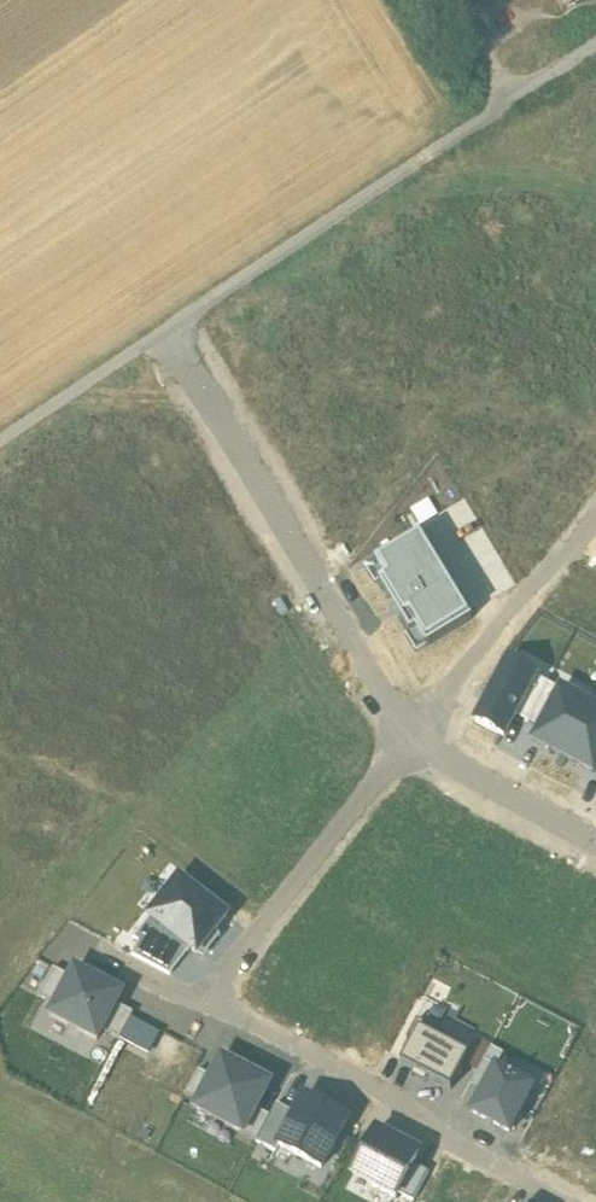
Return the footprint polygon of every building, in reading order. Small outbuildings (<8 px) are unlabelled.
[(564,13),(584,0),(555,0),(564,13)] [(472,619),(420,533),(375,560),(385,577),(379,581),(410,633),(416,629),(426,646),(472,619)] [(535,676),(513,664),(497,694),(492,691),(475,721),(503,735),(515,714),(535,676)] [(561,690),(535,676),(515,714),(541,728),(561,690)] [(564,756),(591,706),(561,690),(541,728),(534,740),(564,756)] [(591,706),(564,756),(593,772),(595,767),(595,708),(591,706)] [(226,916),(179,880),(150,917),(191,949),(203,959),(221,937),(214,932),(226,916)] [(191,949),(150,917),(134,938),(139,942),(131,955),(170,976),(191,949)] [(55,1005),(70,977),(53,968),(38,996),(55,1005)] [(122,993),(75,968),(70,977),(55,1005),(50,1016),(97,1041),(102,1030),(116,1004),(122,993)] [(133,1014),(116,1004),(102,1030),(119,1040),(133,1014)] [(407,1039),(412,1042),(400,1063),(451,1090),(465,1065),(469,1056),(443,1042),(446,1036),(417,1020),(407,1039)] [(465,1065),(477,1071),(491,1046),(478,1039),(469,1056),(465,1065)] [(471,1084),(484,1091),(496,1068),(504,1053),(491,1046),(477,1071),(471,1084)] [(271,1084),(222,1058),(211,1077),(198,1103),(194,1109),(243,1135),(257,1110),(271,1084)] [(533,1088),(496,1068),(484,1091),(472,1112),(509,1133),(533,1088)] [(198,1103),(211,1077),(199,1071),(185,1096),(198,1103)] [(347,1120),(305,1097),(296,1114),(279,1146),(321,1169),(347,1120)] [(270,1116),(256,1142),(275,1152),(279,1146),(296,1114),(277,1104),(270,1116)] [(270,1116),(257,1110),(243,1135),(256,1142),(270,1116)] [(419,1153),(377,1130),(352,1175),(395,1198),(397,1193),(414,1163),(419,1153)] [(429,1172),(414,1163),(397,1193),(413,1201),(429,1172)]
